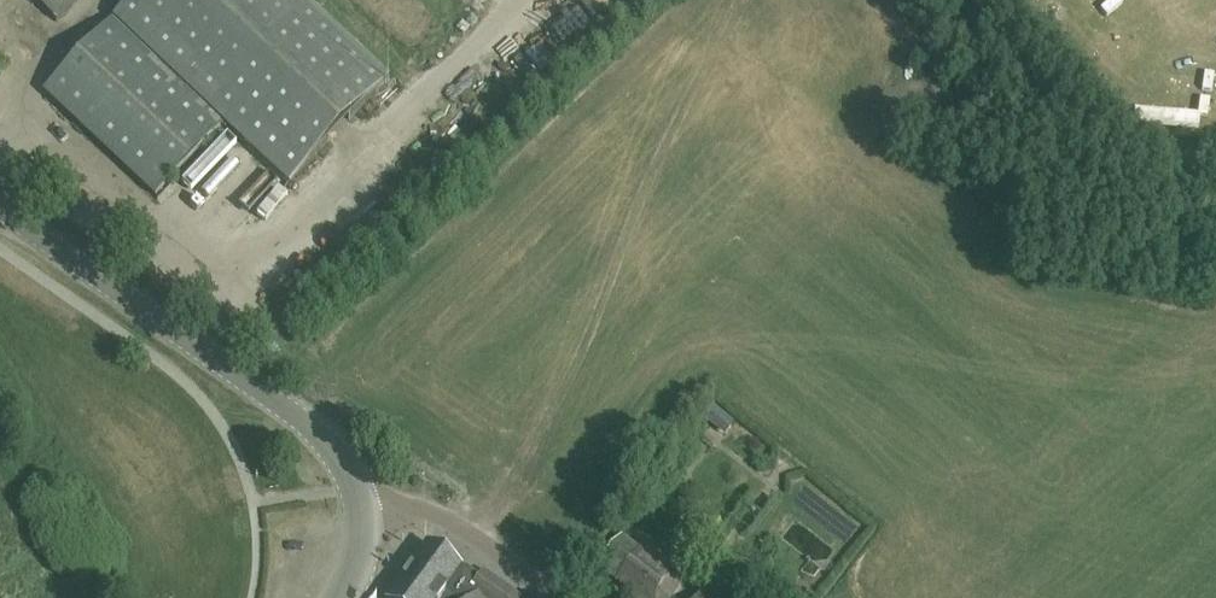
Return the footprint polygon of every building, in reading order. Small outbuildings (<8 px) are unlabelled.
[(78,0),(33,0),(56,22),(78,0)] [(155,198),(225,124),(288,183),(388,77),(306,0),(130,0),(43,92),(155,198)] [(590,20),(600,10),(591,0),(570,0),(590,20)] [(308,529),(308,543),(334,543),(334,538),(325,538),(326,529),(308,529)] [(629,597),(668,597),(683,577),(642,546),(638,551),(620,538),(598,568),(630,591),(627,596),(629,597)] [(482,571),(476,579),(426,543),(416,556),(406,569),(386,597),(517,597),(514,594),(482,571)]
